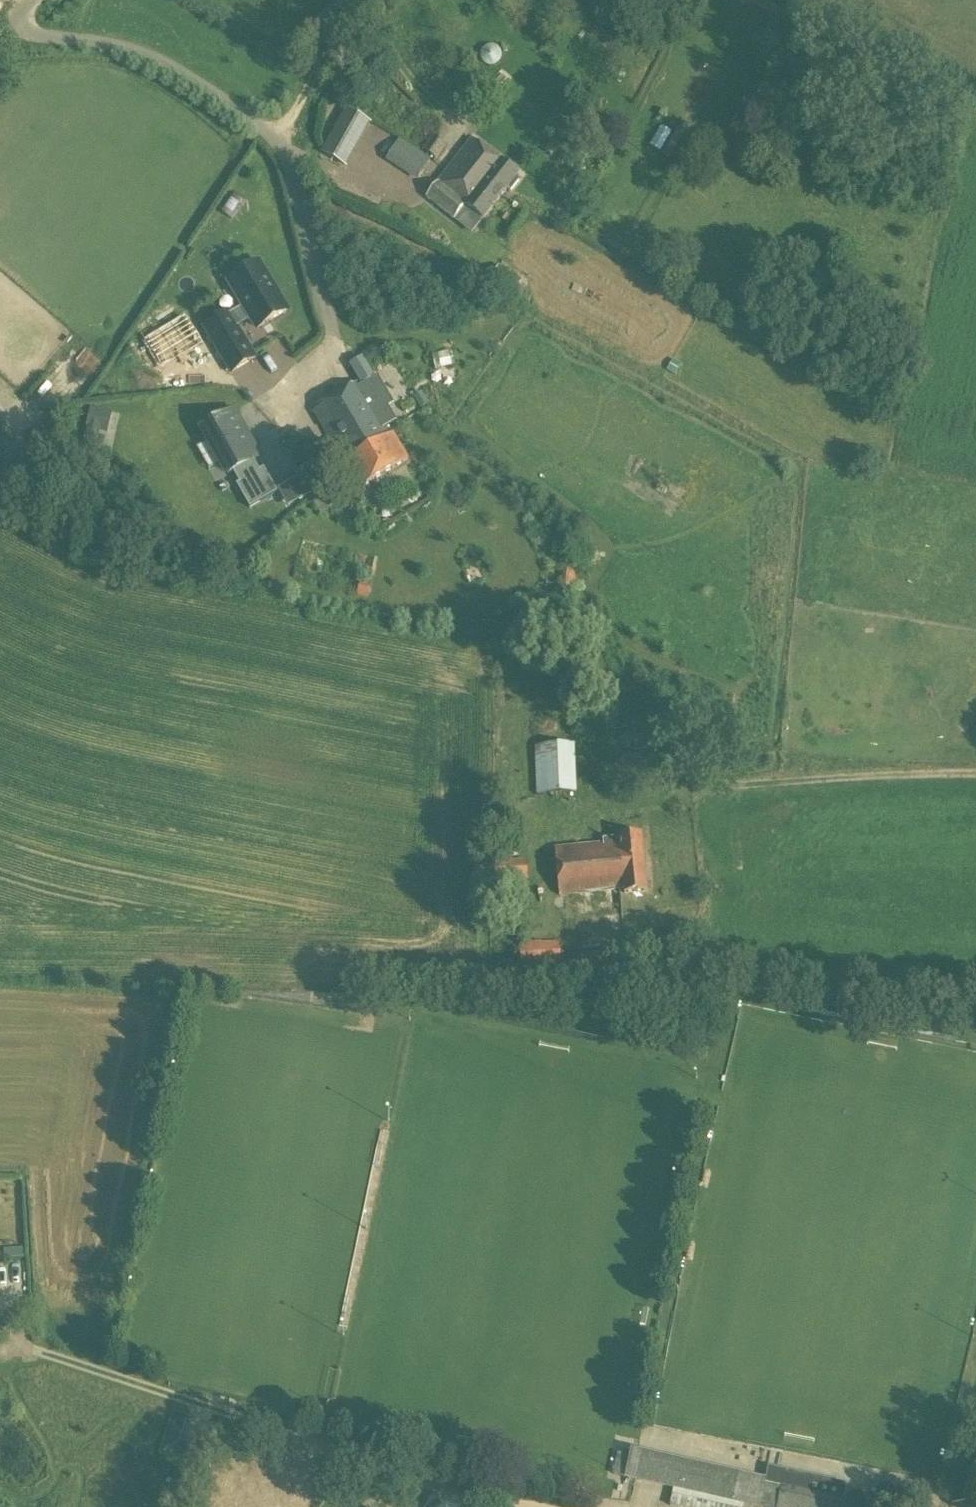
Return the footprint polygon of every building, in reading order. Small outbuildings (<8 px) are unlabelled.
[(495,48),(494,47),(493,47),(492,47),(491,47),(490,47),(489,47),(488,47),(487,48),(486,48),(485,49),(484,49),(484,50),(483,50),(483,51),(482,52),(482,53),(481,54),(481,55),(481,56),(481,57),(481,58),(481,59),(481,60),(482,61),(482,62),(483,63),(484,64),(485,65),(486,65),(486,66),(487,66),(488,66),(488,67),(489,67),(490,67),(491,67),(492,67),(493,67),(494,67),(494,66),(495,66),(496,66),(496,65),(497,65),(498,64),(499,63),(500,62),(500,61),(501,60),(501,59),(501,58),(501,57),(501,56),(501,55),(501,54),(500,53),(500,52),(499,51),(499,50),(498,50),(498,49),(497,49),(496,48),(495,48)] [(345,164),(368,122),(347,110),(324,152),(345,164)] [(437,158),(445,145),(431,136),(423,149),(437,158)] [(511,191),(519,181),(517,180),(519,178),(519,177),(496,159),(499,156),(489,148),(486,151),(472,140),(448,170),(438,182),(441,183),(429,198),(454,219),(465,205),(485,220),(503,198),(509,190),(511,191)] [(417,181),(430,160),(419,153),(406,174),(417,181)] [(230,282),(244,306),(230,314),(229,313),(204,328),(230,373),(256,358),(237,327),(252,319),(257,328),(287,310),(259,264),(230,282)] [(79,346),(49,392),(62,400),(92,355),(79,346)] [(404,382),(392,363),(380,370),(379,369),(313,409),(346,462),(343,464),(359,490),(408,460),(393,434),(391,435),(371,403),(404,382)] [(422,393),(413,398),(420,409),(429,404),(422,393)] [(259,470),(254,462),(263,457),(235,408),(200,429),(227,477),(234,474),(239,483),(236,485),(250,509),(278,492),(264,468),(259,470)] [(91,409),(86,429),(100,432),(108,434),(112,413),(91,409)] [(0,495),(29,462),(0,437),(0,495)] [(303,476),(286,485),(296,503),(313,493),(303,476)] [(585,548),(584,563),(596,564),(597,549),(585,548)] [(537,796),(577,794),(574,746),(535,747),(537,796)] [(628,950),(622,895),(648,892),(642,836),(604,840),(604,843),(555,848),(560,897),(577,895),(583,955),(628,950)] [(491,881),(528,880),(528,860),(491,861),(491,881)] [(521,972),(562,970),(561,942),(519,945),(521,972)] [(843,1490),(840,1484),(807,1477),(802,1481),(742,1468),(740,1477),(636,1455),(637,1449),(627,1447),(615,1501),(659,1506),(861,1506),(862,1503),(860,1502),(861,1498),(859,1494),(855,1492),(851,1492),(848,1495),(846,1500),(841,1499),(843,1490)]
